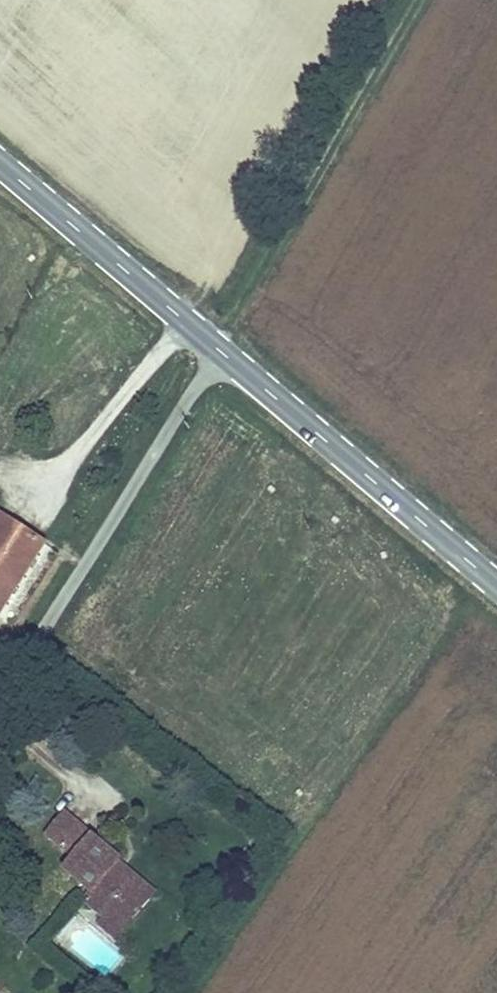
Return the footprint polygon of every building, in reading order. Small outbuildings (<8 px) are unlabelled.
[(0,523),(0,606),(37,546),(0,523)] [(89,905),(107,920),(109,915),(129,932),(151,904),(113,874),(121,862),(67,818),(50,838),(78,862),(69,873),(96,895),(89,905)] [(157,896),(119,866),(113,874),(151,904),(157,896)] [(109,915),(107,920),(100,929),(119,944),(129,932),(109,915)]
